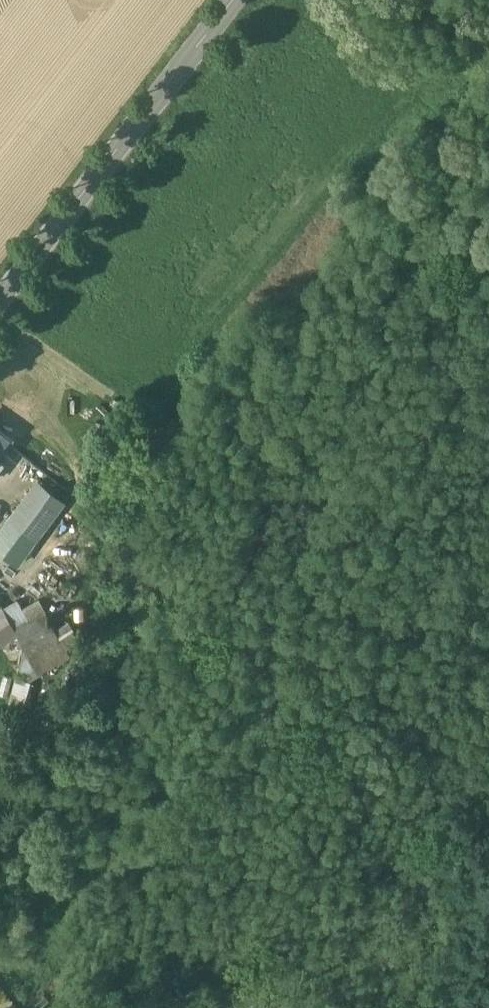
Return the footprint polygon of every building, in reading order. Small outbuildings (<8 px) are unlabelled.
[(41,481),(0,532),(0,546),(15,559),(63,498),(41,481)] [(5,609),(25,645),(56,629),(46,613),(30,622),(18,601),(5,609)] [(18,632),(5,609),(3,606),(0,607),(0,644),(18,632)] [(70,621),(56,629),(65,645),(80,637),(70,621)] [(56,629),(25,645),(19,664),(29,676),(69,652),(56,629)]
